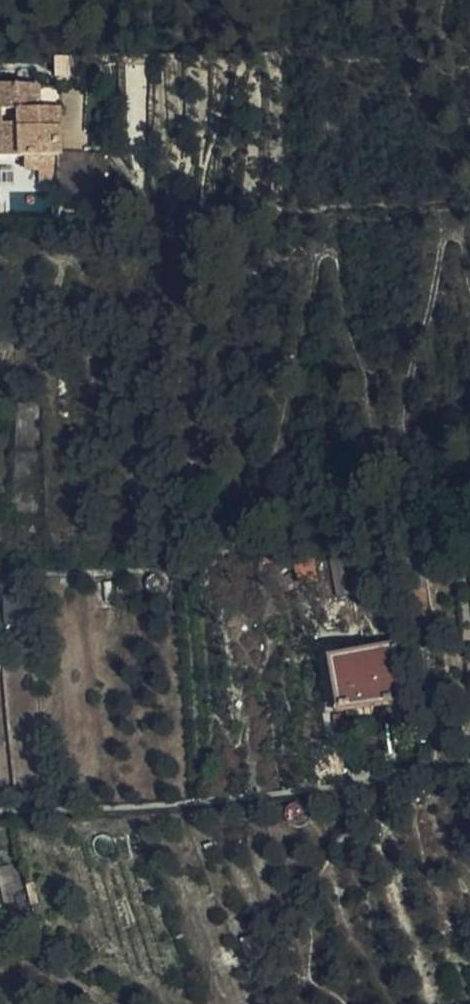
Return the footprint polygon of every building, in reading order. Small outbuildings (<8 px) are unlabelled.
[(55,110),(33,111),(31,84),(0,85),(0,159),(23,158),(57,156),(55,110)] [(37,181),(58,180),(57,156),(23,158),(24,170),(36,169),(37,181)] [(400,701),(390,648),(326,660),(336,712),(400,701)] [(307,817),(294,807),(291,807),(285,822),(298,831),(307,817)]
